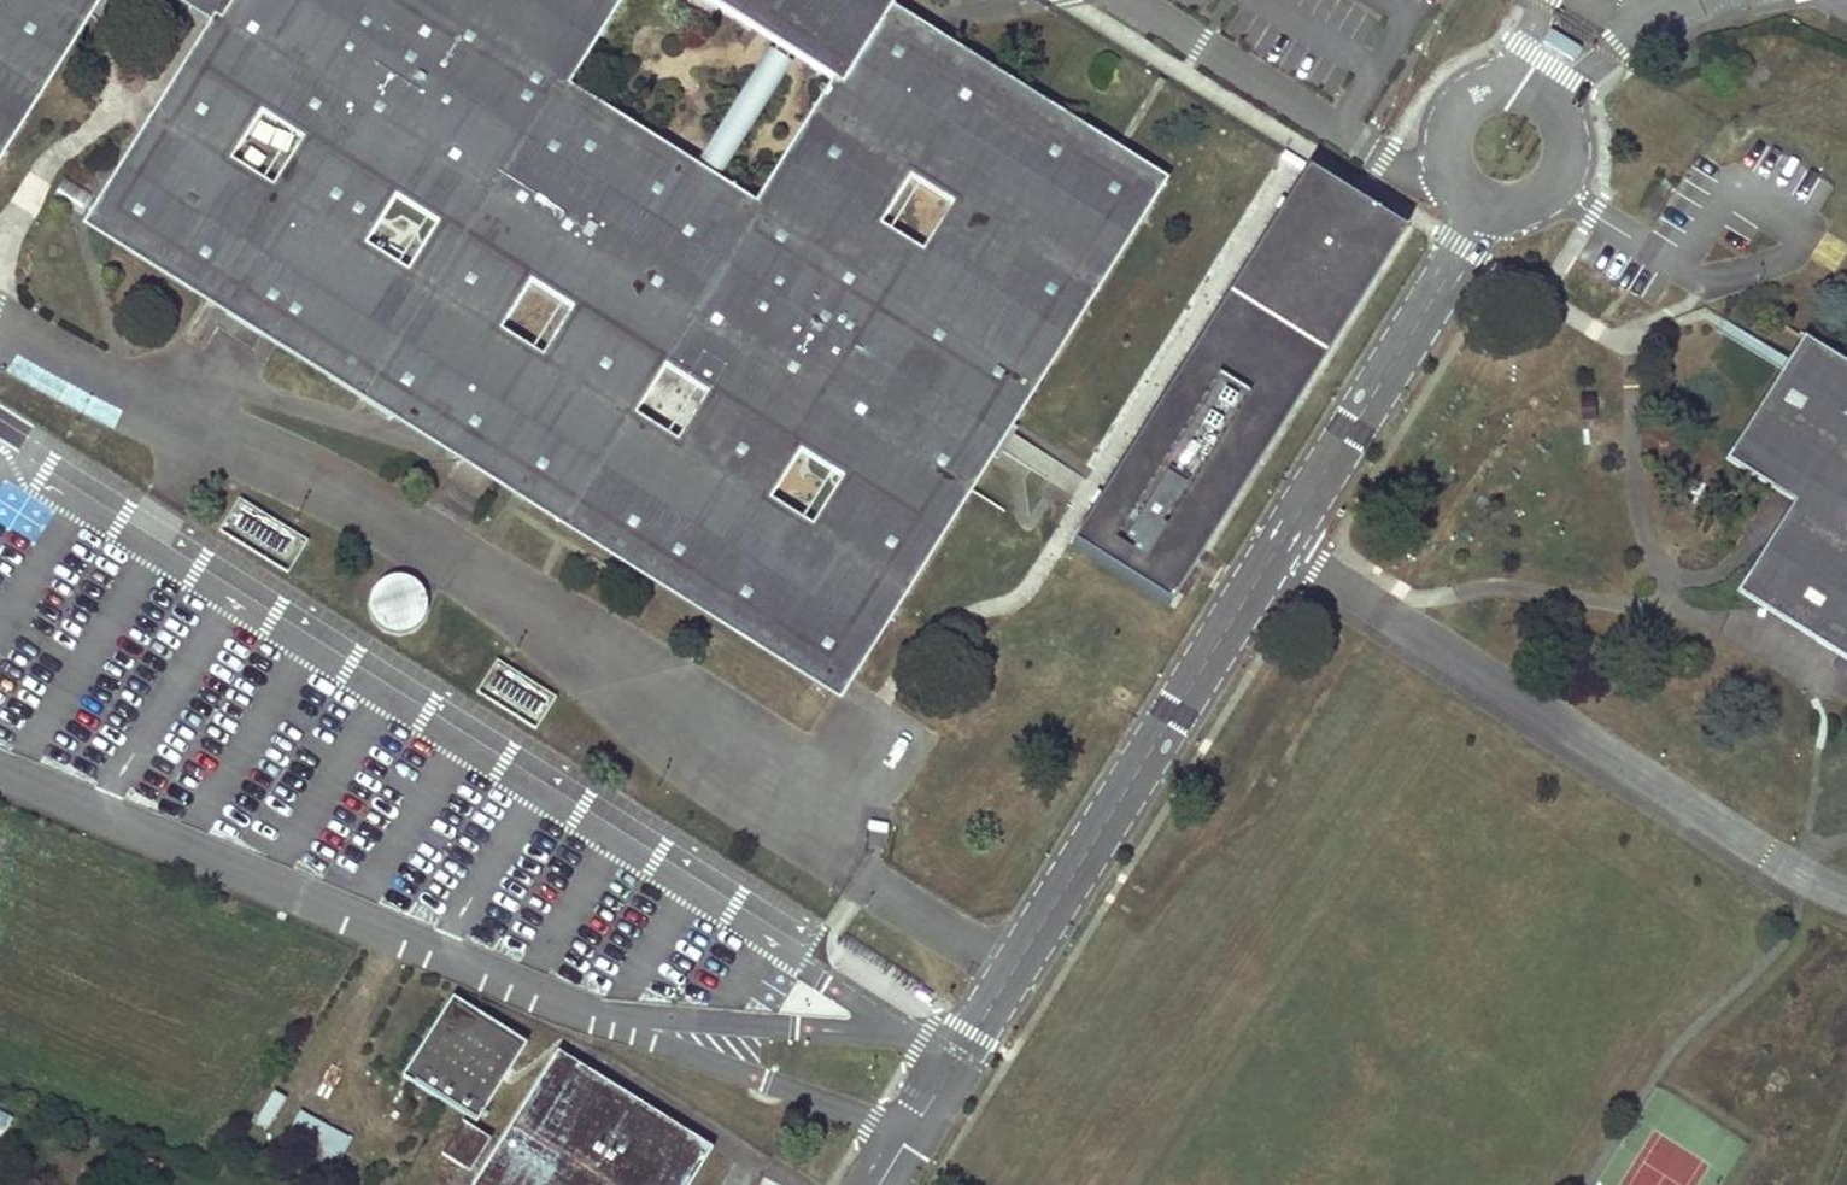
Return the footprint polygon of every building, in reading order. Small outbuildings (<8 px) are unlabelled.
[(87,8),(92,0),(0,0),(0,146),(87,8)] [(183,6),(218,27),(95,223),(483,467),(838,690),(1000,431),(1156,183),(880,8),(833,84),(753,204),(566,87),(617,0),(174,0),(183,6)] [(1309,179),(1076,552),(1169,610),(1402,237),(1309,179)] [(1741,457),(1781,482),(1808,499),(1751,590),(1846,650),(1846,365),(1812,343),(1795,371),(1741,457)] [(309,536),(238,491),(218,521),(290,566),(309,536)] [(405,576),(399,576),(391,576),(384,579),(378,584),(374,590),(371,597),(370,604),(371,611),(374,619),(378,623),(384,628),(390,631),(398,632),(405,631),(412,628),(418,623),(422,618),(425,612),(426,604),(425,597),(423,590),(420,586),(418,584),(412,579),(405,576)] [(562,695),(491,650),(471,681),(543,725),(562,695)] [(402,1077),(476,1123),(527,1044),(525,1043),(523,1047),(452,1002),(454,998),(453,998),(402,1077)] [(454,998),(452,1002),(523,1047),(525,1043),(454,998)] [(557,1051),(473,1184),(689,1184),(712,1148),(710,1147),(706,1152),(556,1057),(559,1052),(557,1051)] [(559,1052),(556,1057),(706,1152),(710,1147),(559,1052)] [(285,1141),(334,1168),(348,1140),(299,1113),(285,1141)] [(491,1140),(462,1122),(441,1156),(470,1173),(491,1140)]
